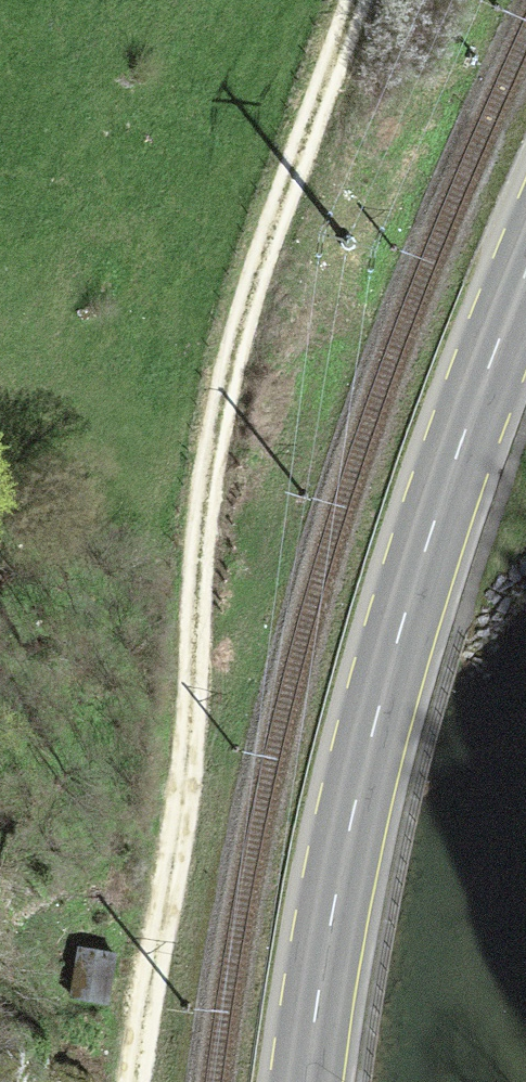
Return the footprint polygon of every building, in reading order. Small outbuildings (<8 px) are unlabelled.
[(80,950),(73,997),(106,1001),(113,954),(80,950)]
